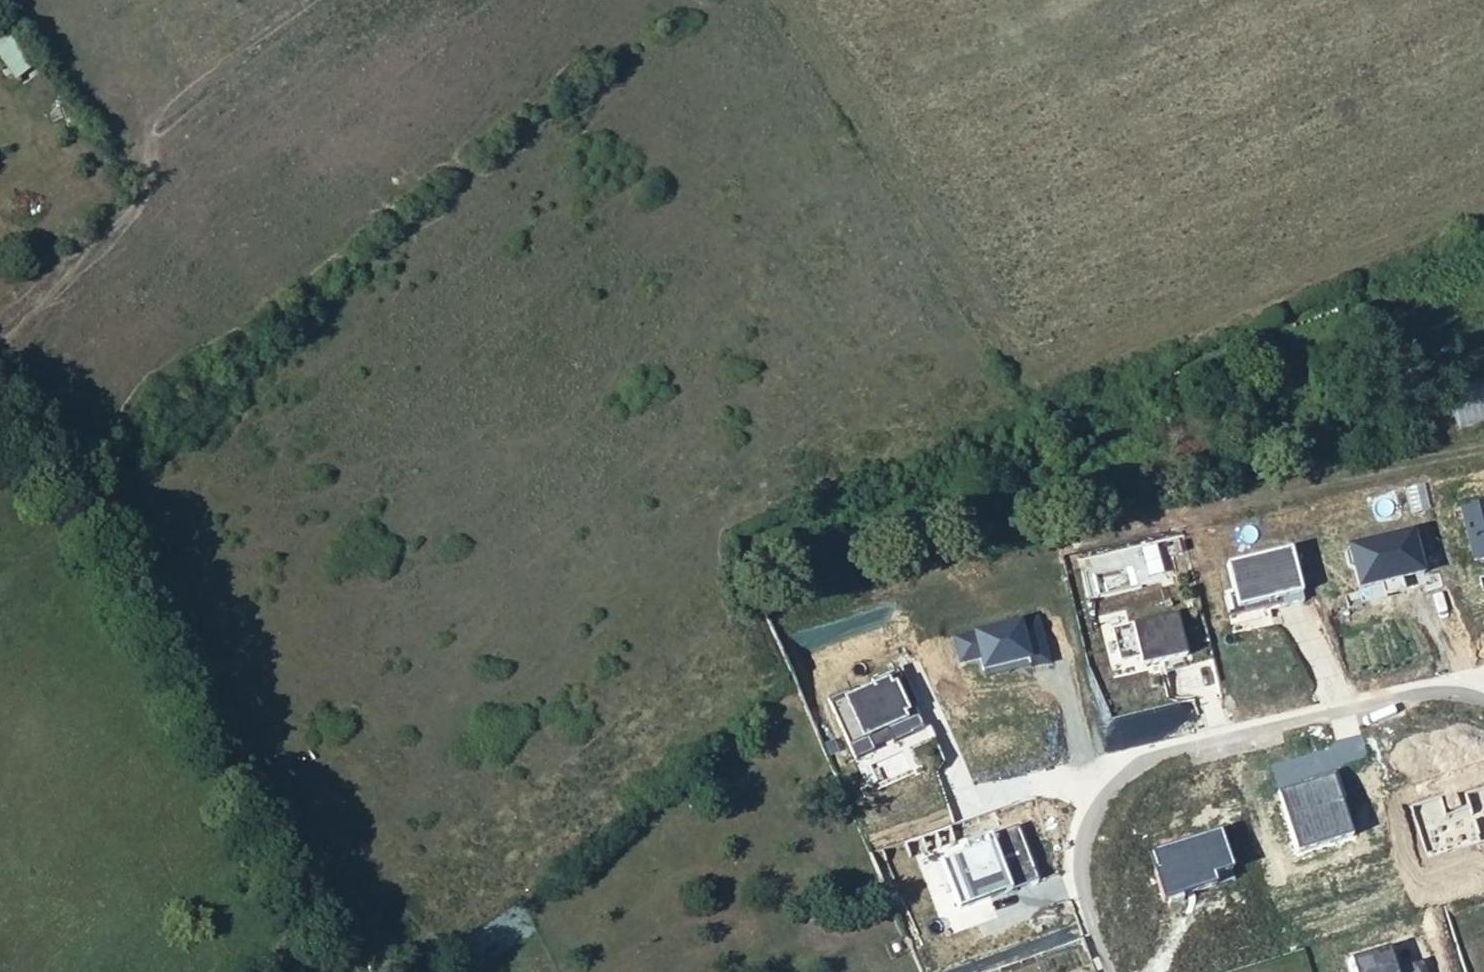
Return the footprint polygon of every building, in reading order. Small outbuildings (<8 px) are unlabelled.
[(14,83),(36,68),(5,25),(0,29),(0,64),(14,83)] [(1450,383),(1459,426),(1483,420),(1483,376),(1450,383)]
